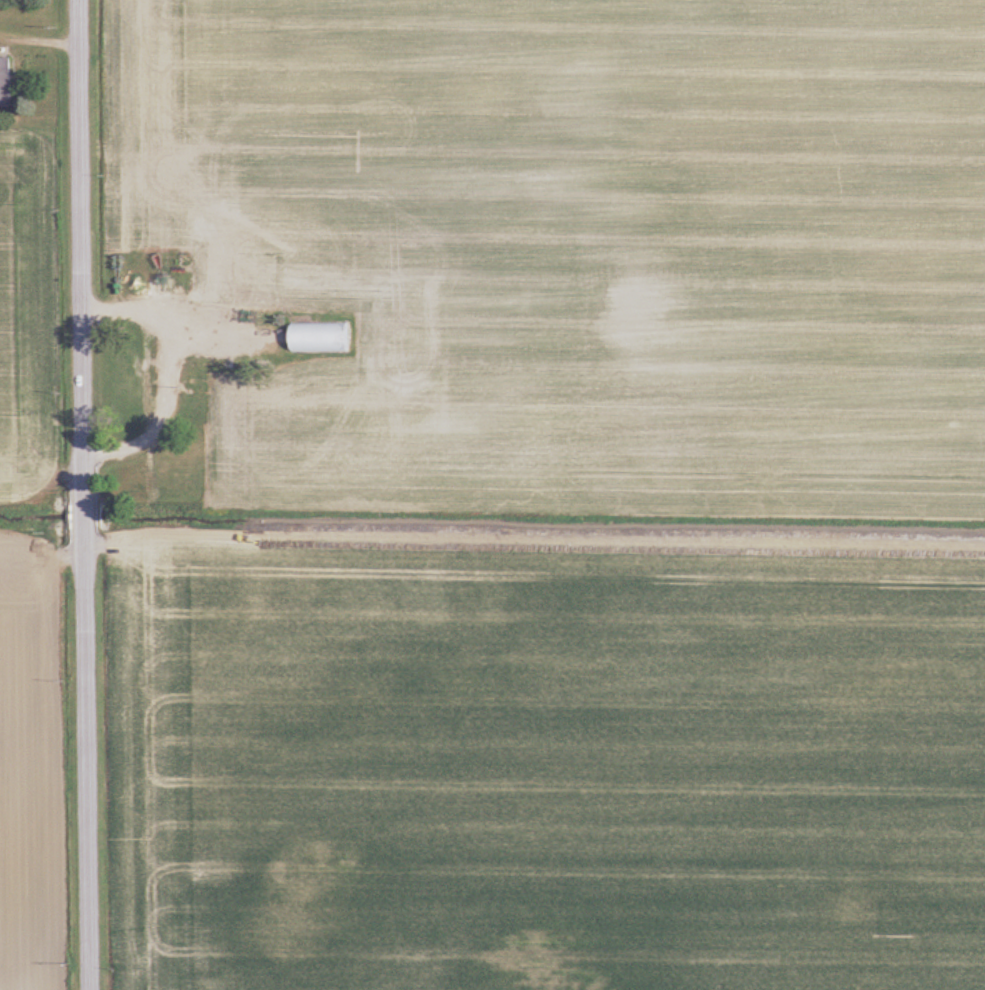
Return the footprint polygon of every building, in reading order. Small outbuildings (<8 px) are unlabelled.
[(13,59),(0,59),(0,109),(13,109),(13,59)] [(349,353),(349,325),(292,325),(292,353),(349,353)]
